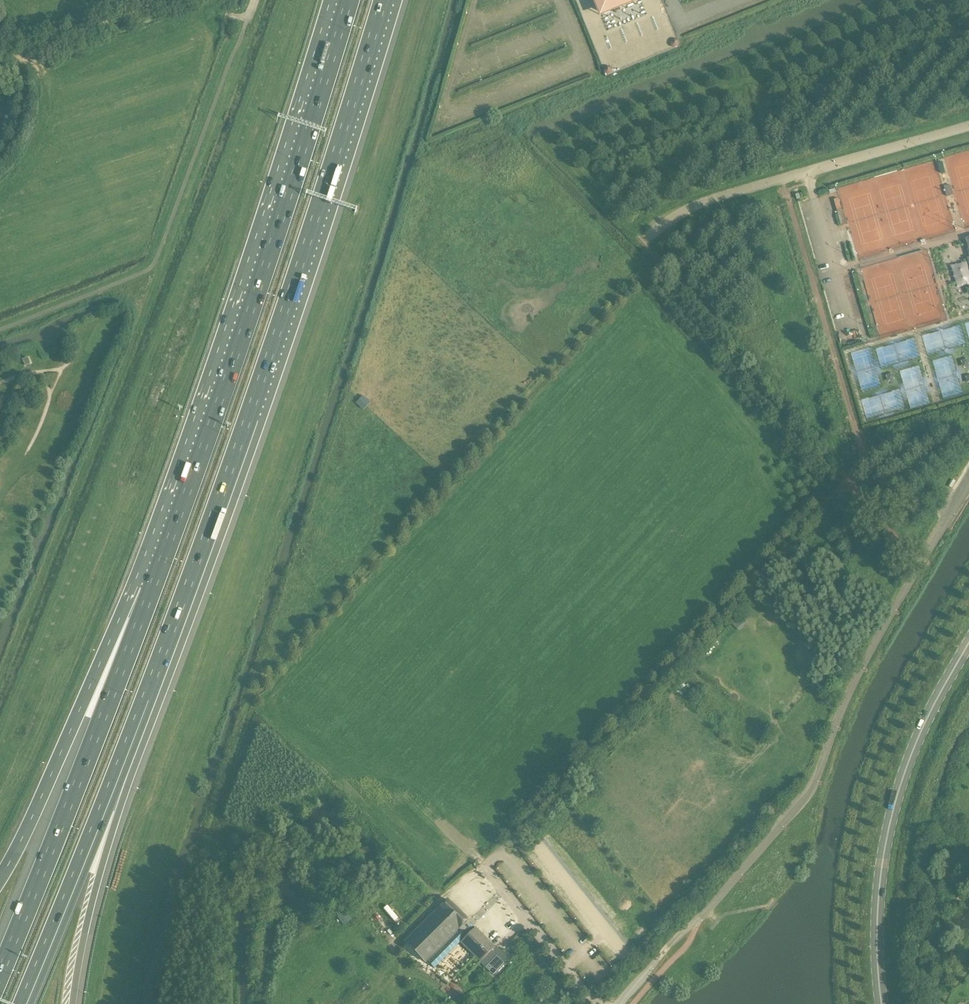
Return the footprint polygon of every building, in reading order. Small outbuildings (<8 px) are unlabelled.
[(603,71),(604,71),(605,73),(604,74),(605,77),(680,46),(679,43),(678,41),(662,0),(574,0),(603,71)] [(947,197),(954,195),(951,185),(944,187),(947,197)] [(848,223),(844,209),(837,211),(841,225),(848,223)] [(357,402),(364,409),(371,402),(364,395),(357,402)] [(740,629),(747,620),(740,616),(734,625),(740,629)] [(427,961),(428,961),(428,962),(434,968),(460,942),(481,962),(495,947),(495,946),(475,927),(475,928),(474,928),(475,927),(468,921),(466,924),(465,923),(467,919),(447,900),(441,906),(405,942),(426,962),(427,961)] [(346,911),(338,917),(344,925),(352,919),(346,911)] [(504,963),(497,956),(486,967),(490,971),(493,967),(497,971),(504,963)]
